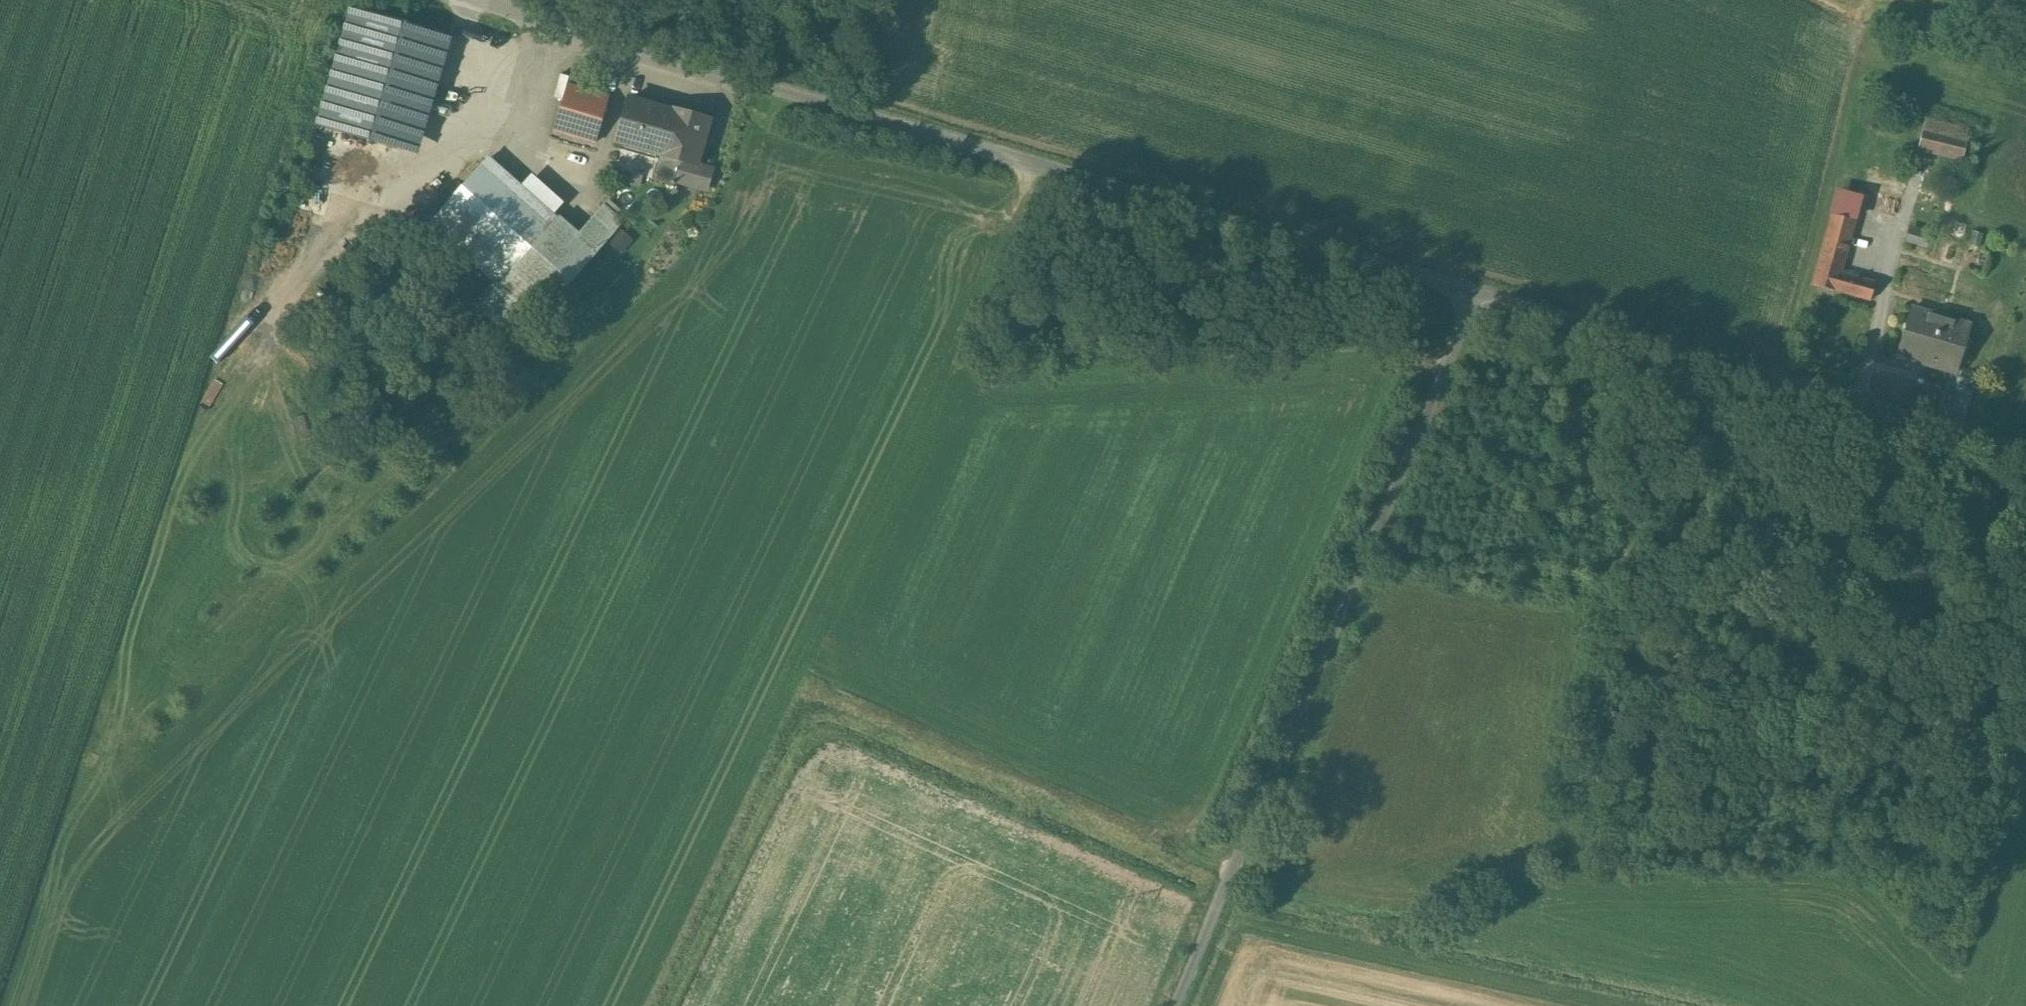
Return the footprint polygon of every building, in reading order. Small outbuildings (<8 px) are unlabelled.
[(501,85),(456,57),(403,144),(454,175),(419,231),(549,311),(608,216),(588,203),(570,232),(454,161),(501,85)] [(594,91),(552,81),(537,138),(580,149),(594,91)] [(708,122),(629,99),(616,141),(696,165),(708,122)] [(1968,129),(1924,117),(1916,148),(1960,160),(1968,129)] [(672,180),(674,163),(655,161),(654,179),(672,180)] [(1856,202),(1834,197),(1811,284),(1870,300),(1873,282),(1839,273),(1856,202)] [(1968,325),(1908,307),(1894,355),(1954,372),(1968,325)]
